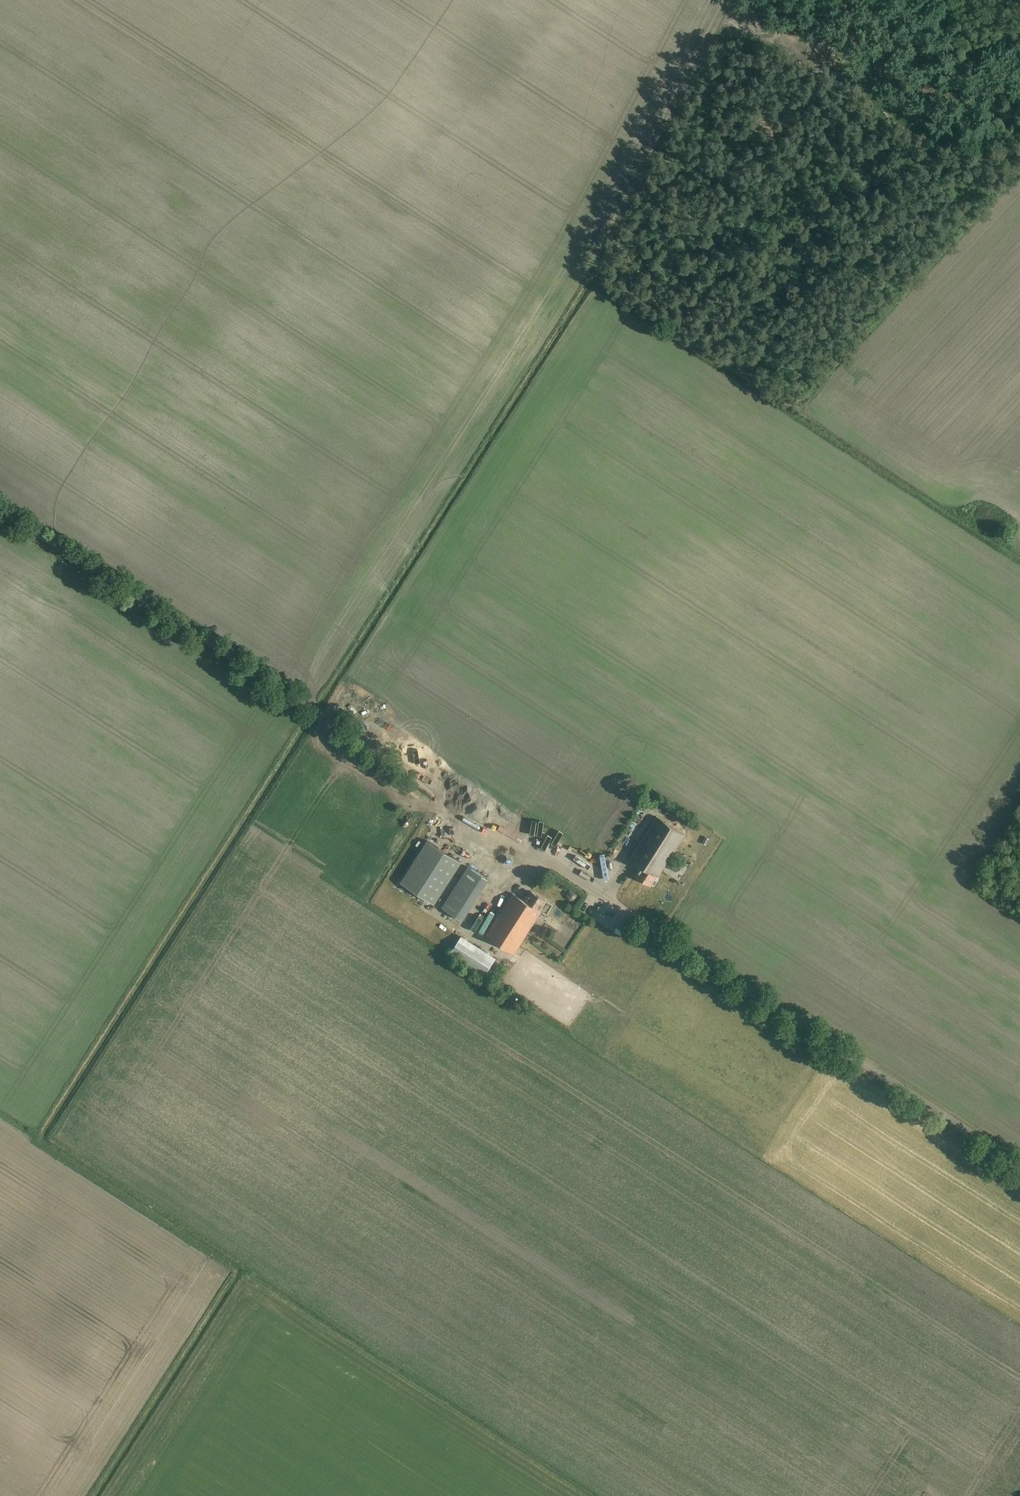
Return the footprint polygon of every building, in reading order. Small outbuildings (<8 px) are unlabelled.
[(659,878),(686,836),(657,818),(631,860),(641,866),(640,868),(642,869),(637,877),(651,886),(657,877),(659,878)] [(401,884),(435,905),(462,863),(428,842),(401,884)] [(490,880),(469,867),(442,909),(463,922),(490,880)] [(546,901),(532,892),(527,900),(525,899),(524,901),(514,894),(487,936),(515,954),(542,912),(540,911),(546,901)] [(461,936),(450,954),(484,976),(496,958),(461,936)]
